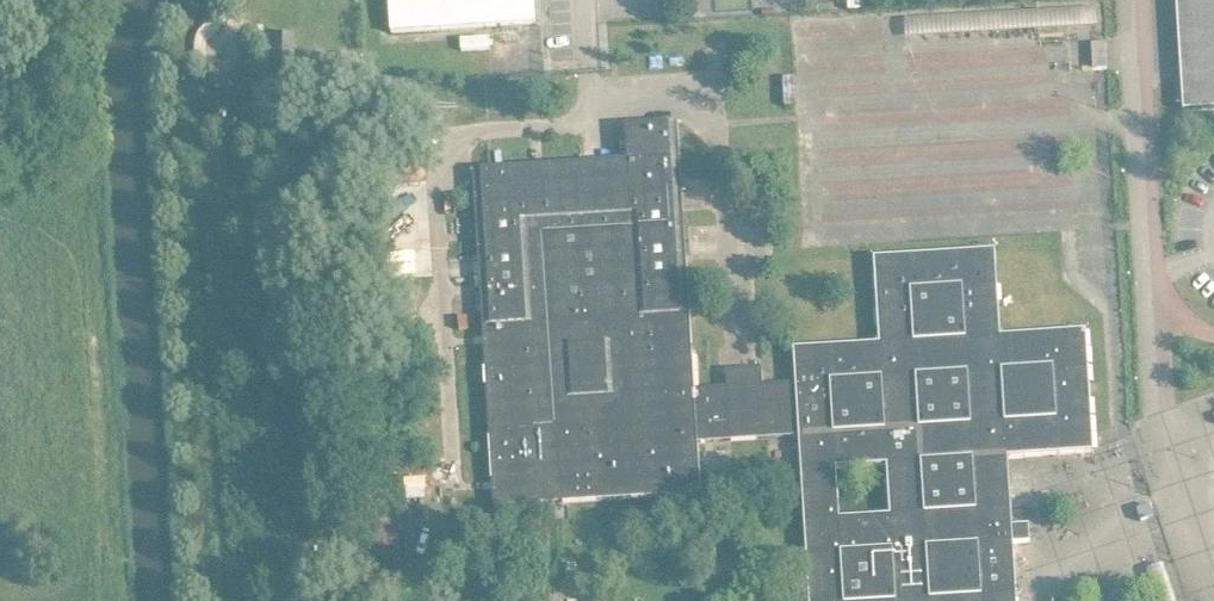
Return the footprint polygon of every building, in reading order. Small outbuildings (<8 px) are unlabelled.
[(396,29),(541,20),(540,0),(395,0),(396,29)] [(1183,19),(1183,20),(1183,21),(1184,36),(1184,37),(1184,38),(1186,70),(1186,71),(1186,72),(1188,105),(1188,106),(1188,107),(1189,107),(1190,107),(1213,105),(1213,0),(1182,0),(1183,19)] [(766,364),(747,365),(731,366),(732,383),(699,385),(682,118),(630,122),(632,157),(477,166),(498,503),(706,490),(703,438),(804,432),(815,600),(1013,600),(1011,561),(1009,539),(1035,538),(1034,520),(1017,521),(1013,453),(1099,448),(1091,327),(1005,333),(1000,247),(880,254),(885,340),(799,345),(801,379),(767,381),(766,364)]
